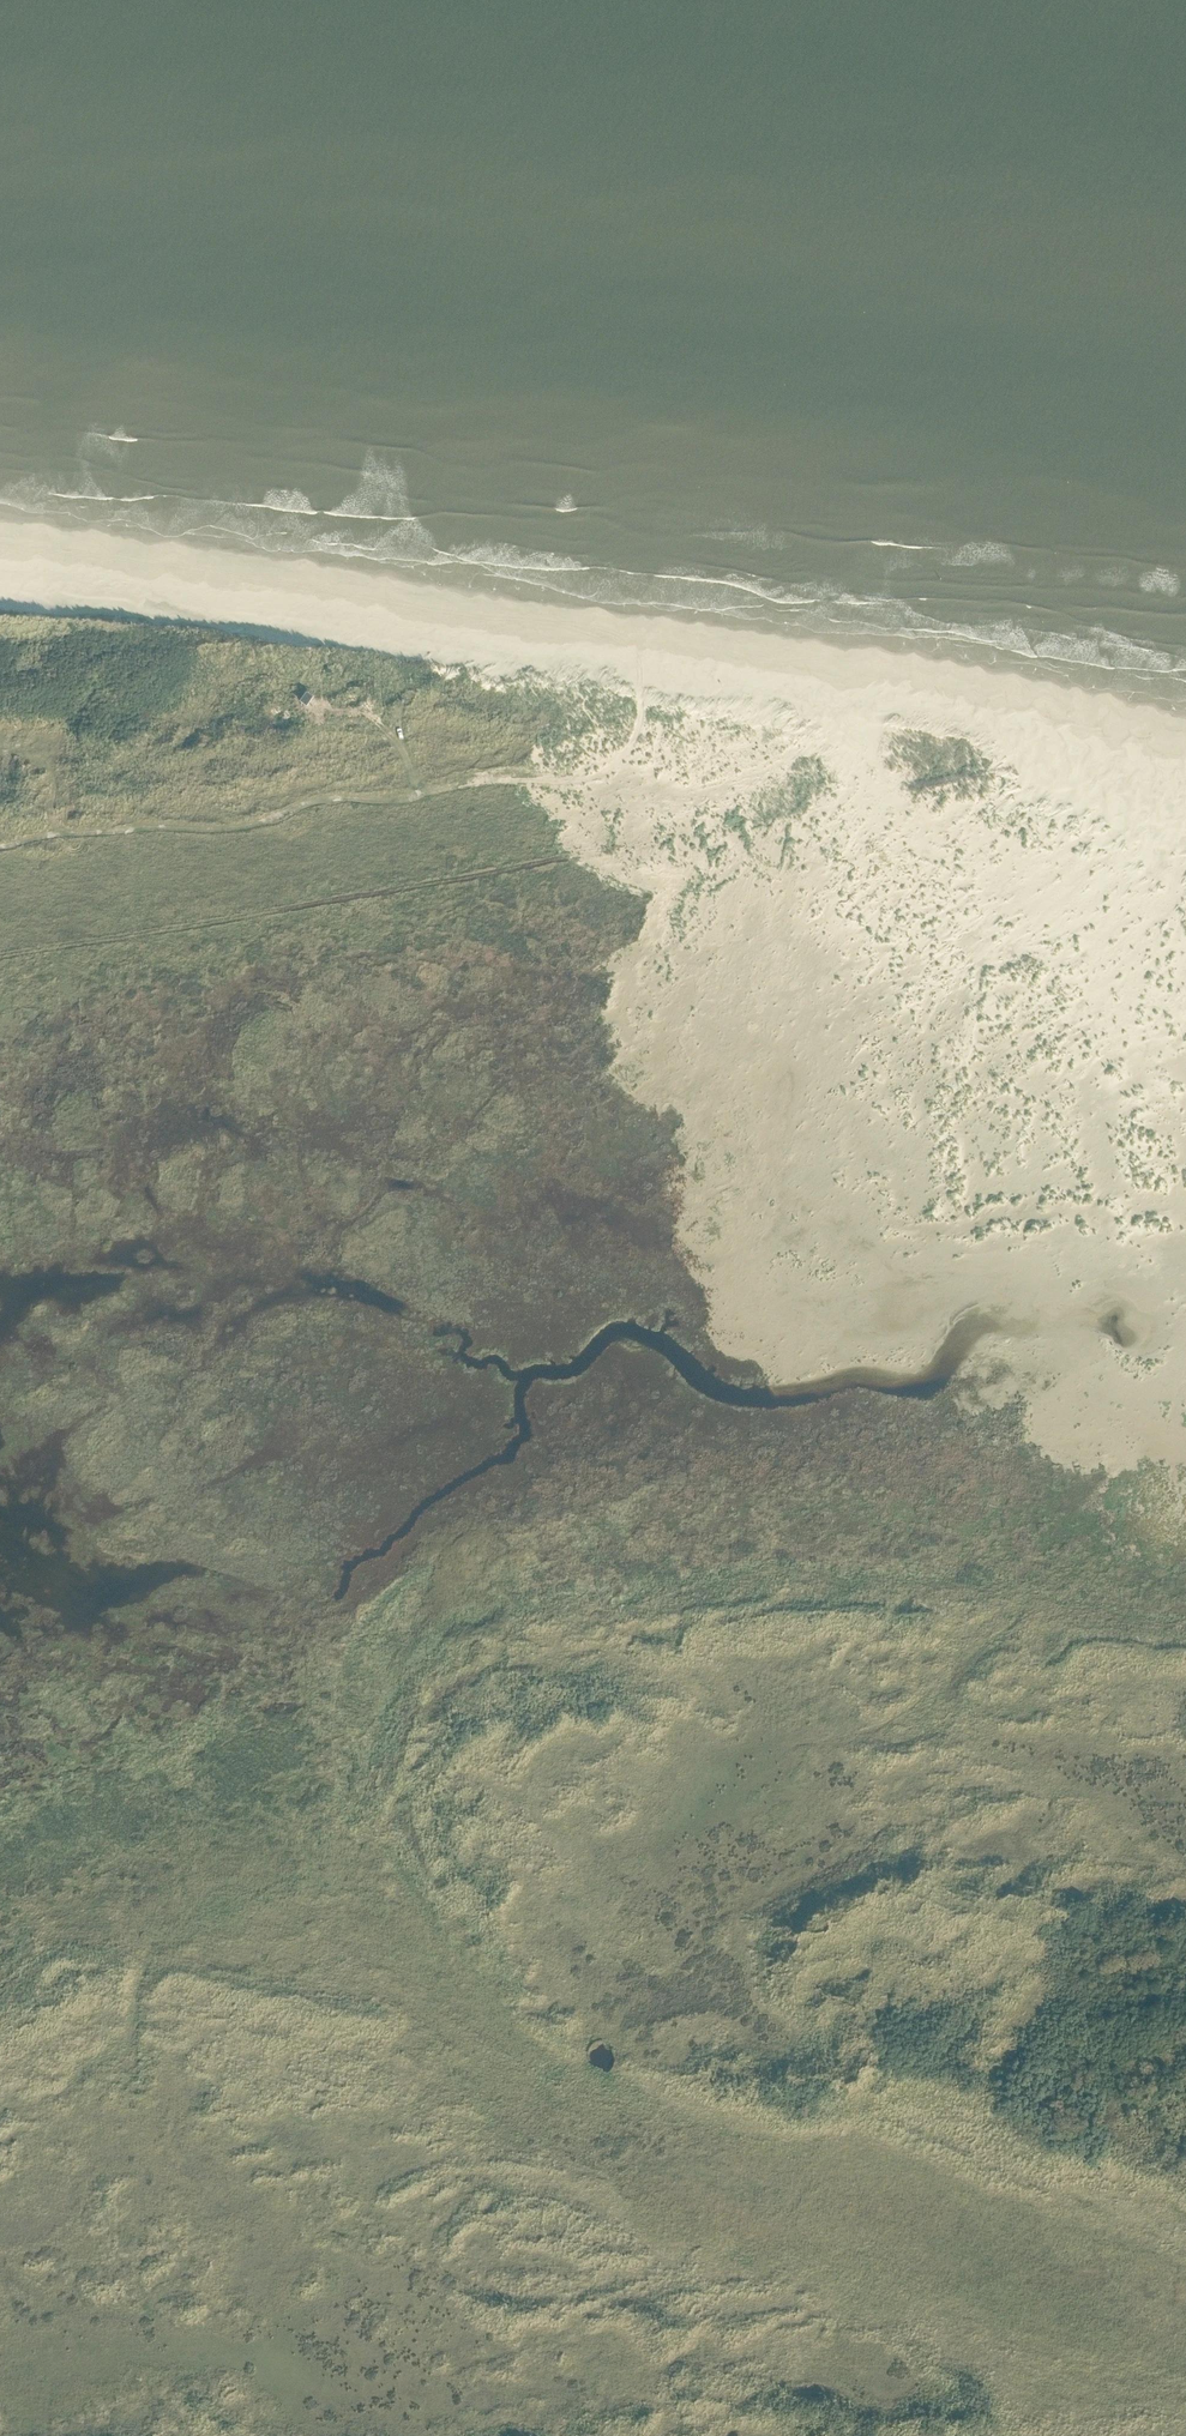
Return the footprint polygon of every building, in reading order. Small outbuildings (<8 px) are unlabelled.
[(320,632),(309,637),(312,644),(323,639),(320,632)]
